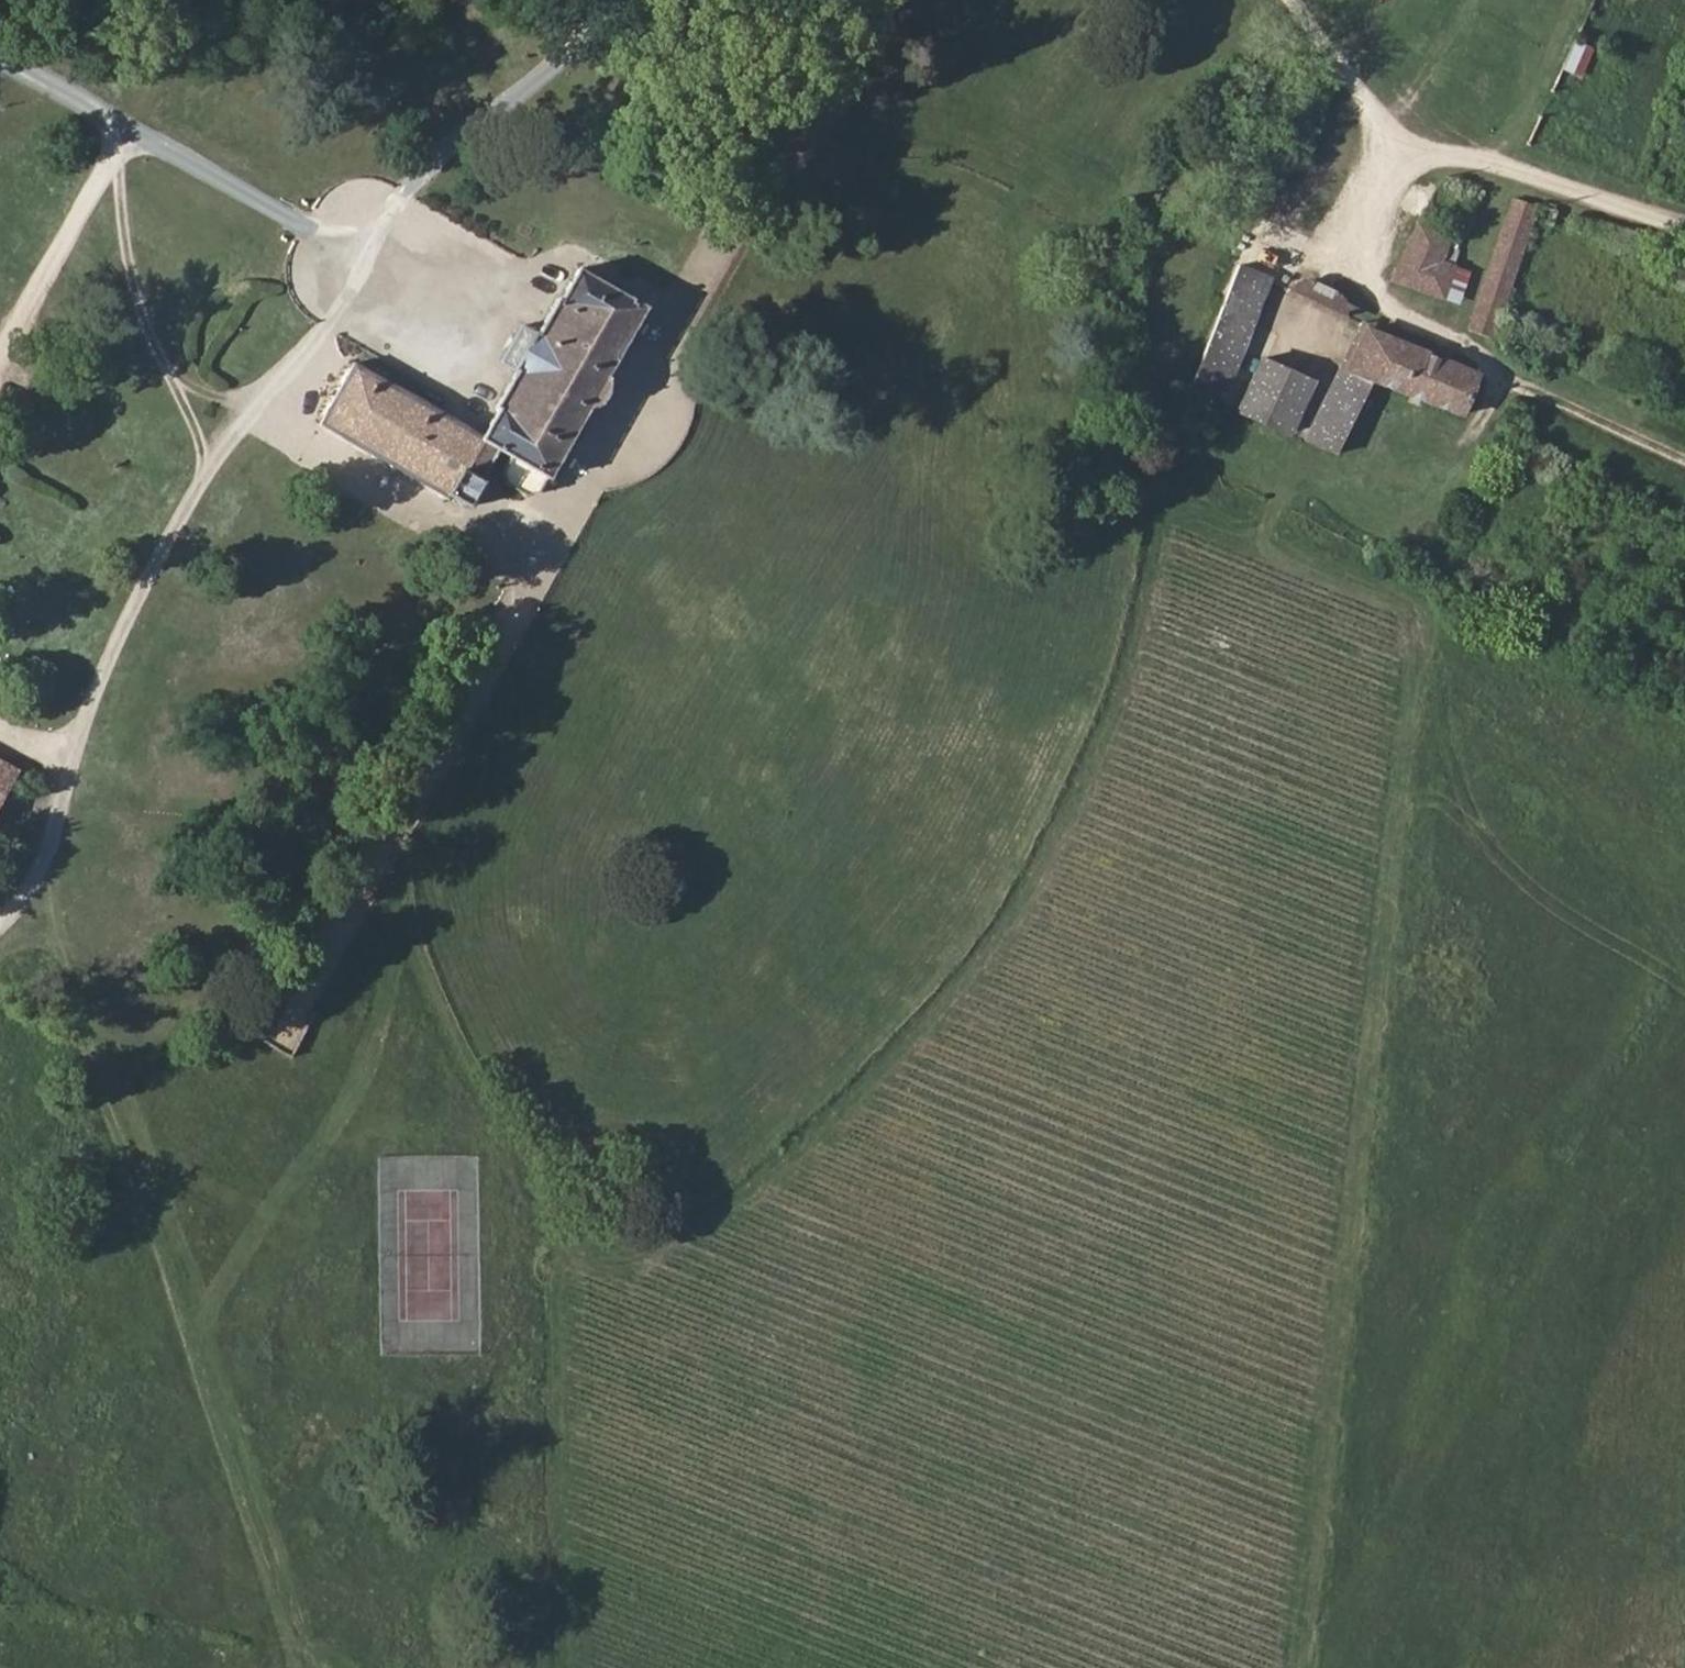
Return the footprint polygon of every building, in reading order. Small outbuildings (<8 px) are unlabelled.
[(1465,334),(1490,342),(1531,222),(1523,219),(1526,211),(1509,204),(1465,334)] [(1453,268),(1441,265),(1450,237),(1414,226),(1387,284),(1442,300),(1453,268)] [(608,378),(646,312),(576,276),(566,293),(560,303),(556,302),(537,336),(532,335),(510,374),(513,376),(494,411),(499,412),(480,443),(354,373),(322,430),(468,512),(484,485),(478,482),(495,453),(509,462),(503,474),(506,487),(526,499),(537,497),(546,482),(549,483),(588,415),(594,415),(599,413),(601,409),(606,405),(610,398),(612,393),(611,388),(610,382),(608,378)] [(1287,289),(1261,277),(1237,323),(1221,317),(1185,390),(1335,460),(1371,386),(1456,425),(1459,418),(1476,378),(1345,317),(1345,305),(1341,294),(1309,279),(1296,283),(1287,289)] [(16,775),(0,766),(0,803),(16,775)]
